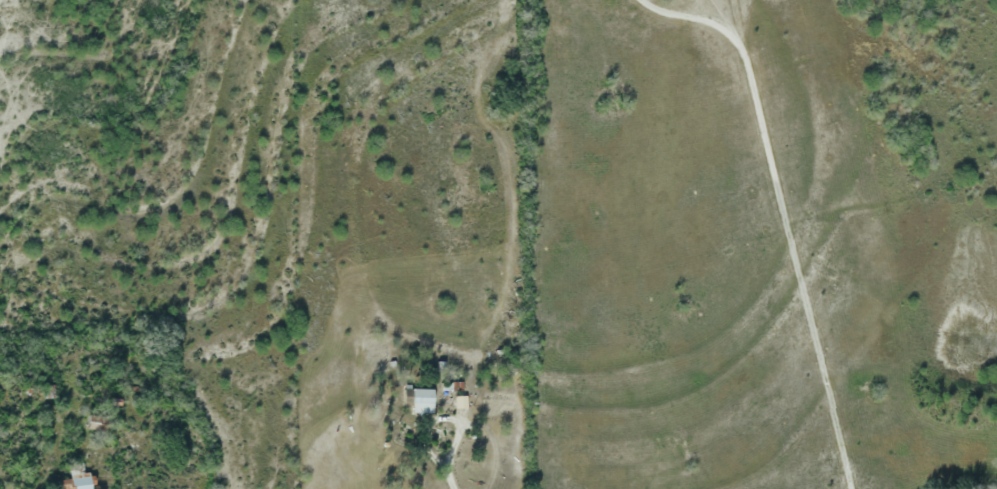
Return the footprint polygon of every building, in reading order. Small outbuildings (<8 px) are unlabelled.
[(409,408),(409,414),(431,414),(431,390),(402,390),(402,408),(409,408)] [(61,481),(61,488),(88,488),(88,474),(69,474),(69,481),(61,481)]
